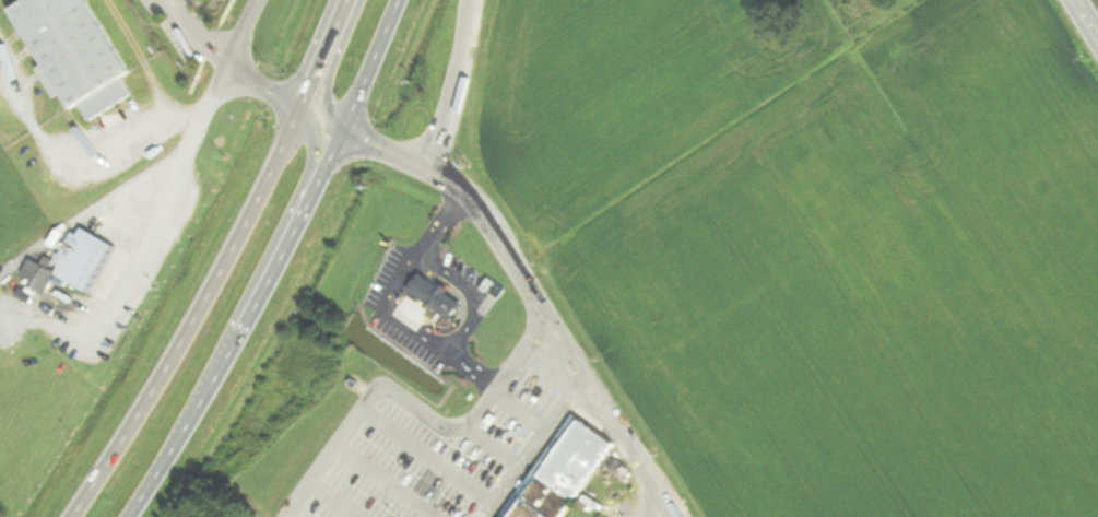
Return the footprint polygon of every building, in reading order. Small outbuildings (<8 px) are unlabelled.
[(90,0),(31,0),(12,10),(62,99),(66,97),(73,111),(83,105),(93,122),(135,98),(125,78),(132,75),(90,0)] [(55,271),(33,259),(24,276),(33,281),(30,287),(48,296),(58,276),(95,294),(119,247),(78,226),(55,271)] [(411,291),(455,323),(468,304),(424,272),(411,291)] [(570,412),(505,516),(571,516),(618,442),(570,412)]
